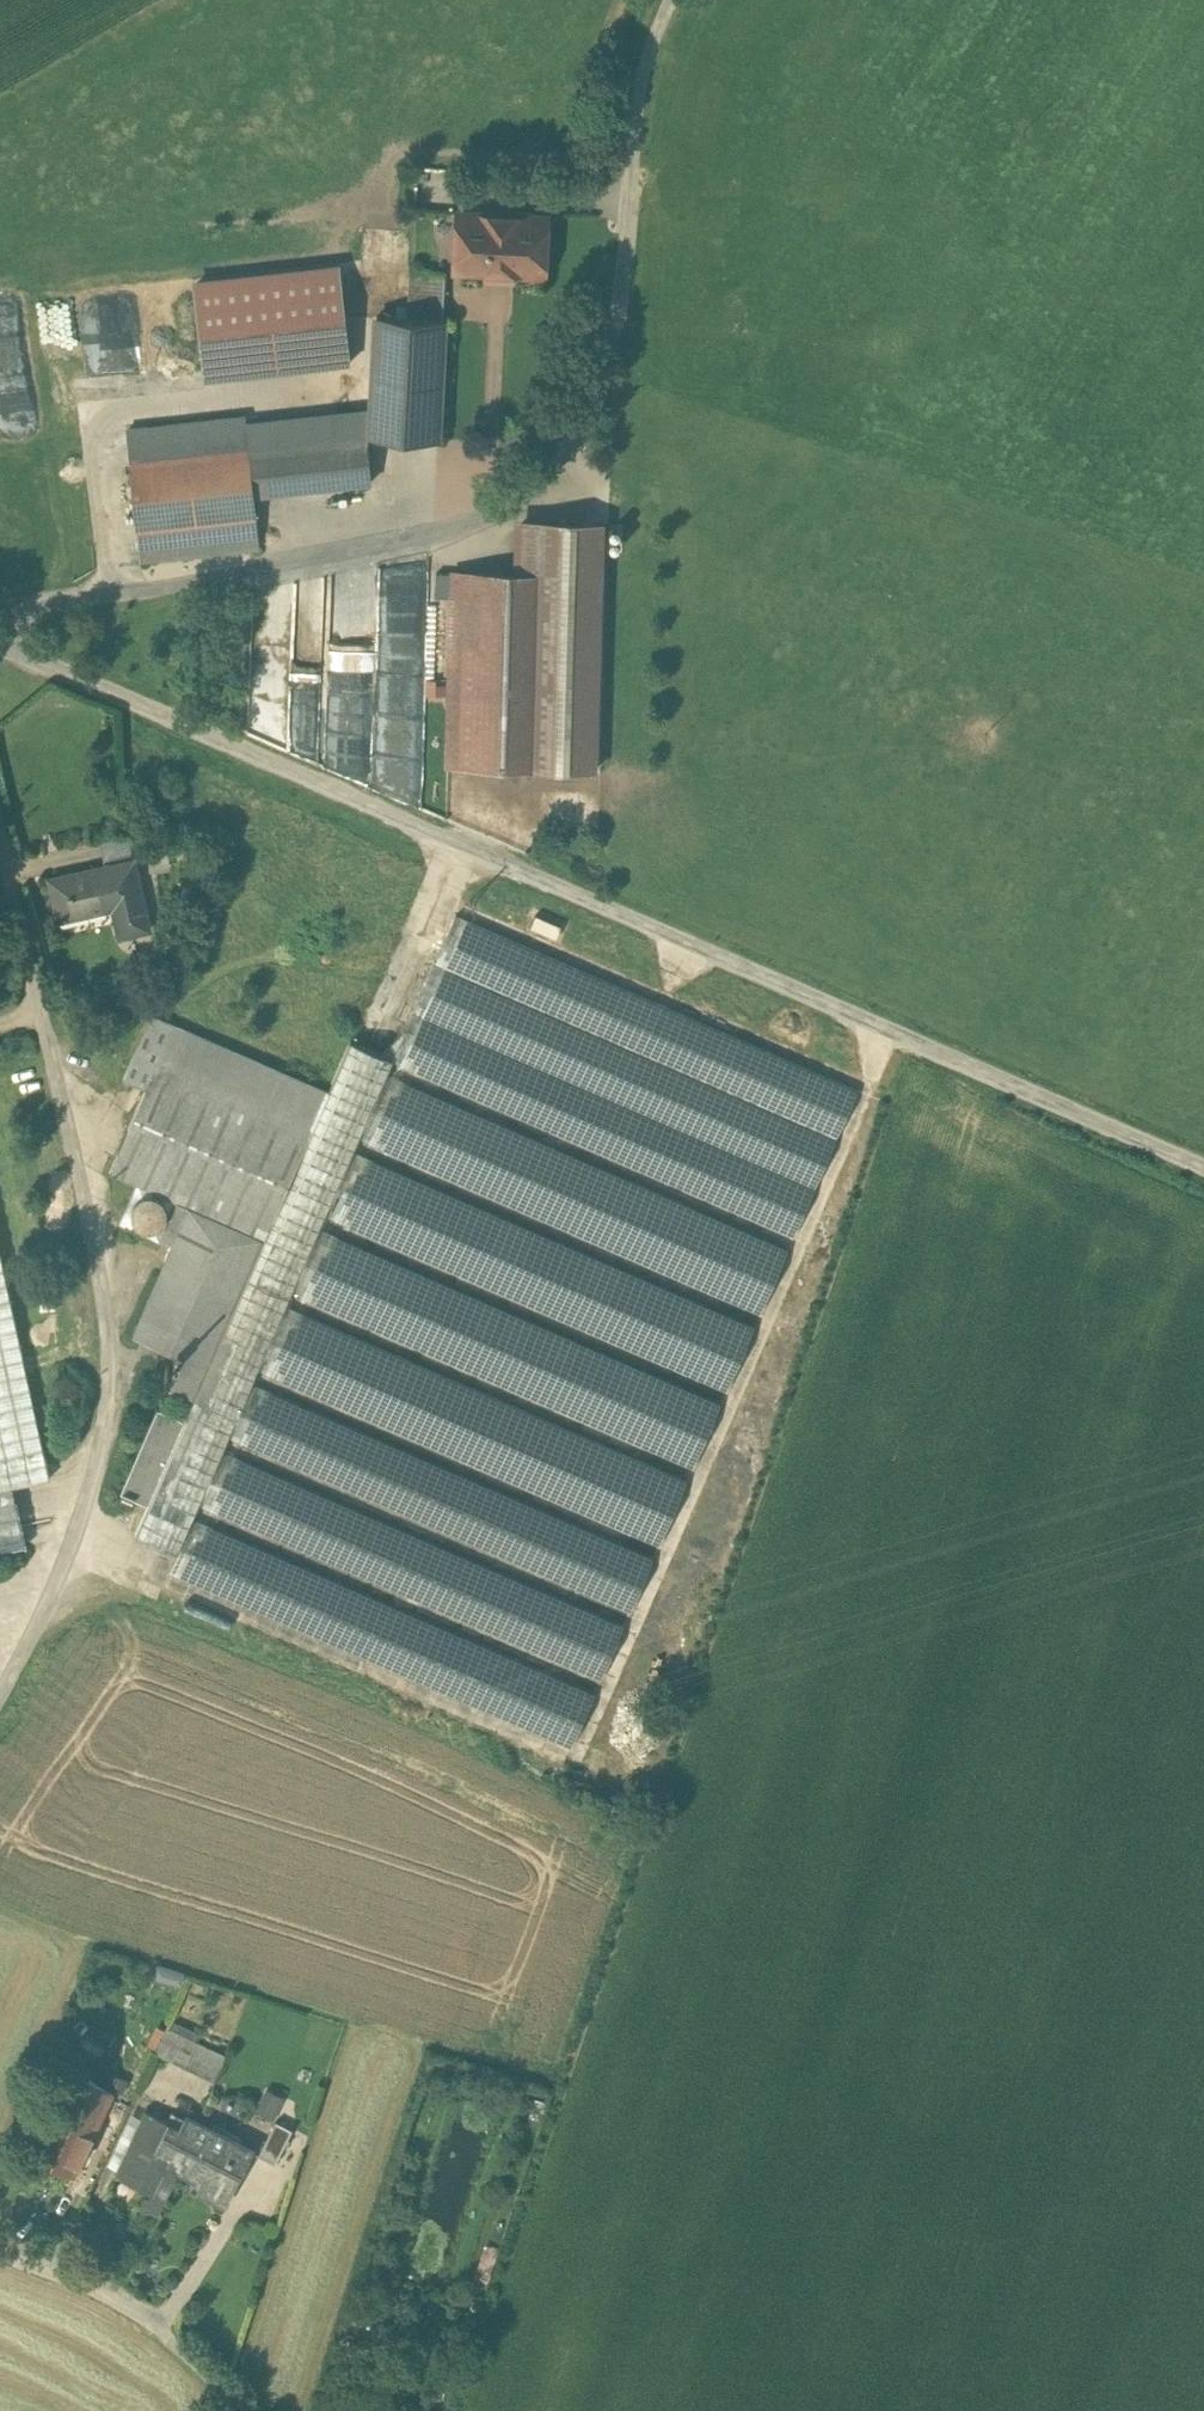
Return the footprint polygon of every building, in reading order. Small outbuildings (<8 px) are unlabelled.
[(453,191),(453,166),(420,166),(419,190),(453,191)] [(541,216),(516,214),(517,212),(488,210),(488,213),(463,212),(460,269),(538,273),(541,216)] [(338,267),(196,281),(205,375),(347,361),(338,267)] [(446,269),(410,267),(410,268),(408,316),(443,318),(446,269)] [(408,316),(377,314),(370,436),(437,439),(443,318),(408,316)] [(246,416),(127,429),(130,462),(249,449),(246,416)] [(367,435),(249,449),(254,494),(372,480),(367,435)] [(249,449),(130,462),(137,528),(256,514),(255,503),(254,494),(249,449)] [(256,514),(137,528),(140,559),(259,545),(256,514)] [(514,573),(452,571),(447,765),(595,769),(603,522),(539,521),(516,528),(514,573)] [(427,621),(428,576),(384,575),(384,584),(354,584),(354,606),(376,606),(376,628),(401,628),(401,621),(427,621)] [(132,853),(128,834),(100,840),(104,859),(132,853)] [(133,858),(49,878),(60,921),(113,909),(120,935),(150,928),(133,858)] [(159,1060),(174,1025),(151,1015),(125,1076),(147,1086),(159,1060)] [(159,1060),(312,1127),(327,1091),(174,1025),(159,1060)] [(240,1226),(264,1237),(312,1127),(159,1060),(147,1086),(111,1170),(137,1182),(178,1199),(240,1226)] [(160,1242),(178,1199),(137,1182),(119,1224),(160,1242)] [(224,1263),(240,1226),(178,1199),(160,1242),(173,1248),(175,1243),(224,1263)] [(248,1274),(264,1237),(240,1226),(224,1263),(248,1274)] [(333,1235),(307,1302),(617,1423),(628,1393),(677,1412),(691,1376),(333,1235)] [(225,1327),(248,1274),(175,1243),(173,1248),(144,1315),(190,1334),(194,1326),(198,1328),(203,1317),(225,1327)] [(184,1350),(190,1334),(144,1315),(132,1342),(174,1360),(179,1348),(184,1350)] [(196,1396),(225,1327),(203,1317),(198,1328),(194,1326),(190,1334),(184,1350),(179,1348),(174,1360),(179,1362),(169,1384),(196,1396)] [(270,1382),(575,1492),(585,1467),(596,1471),(610,1433),(293,1318),(270,1382)] [(148,1504),(184,1421),(158,1410),(122,1493),(148,1504)] [(32,1544),(22,1487),(0,1491),(0,1550),(32,1544)] [(168,2020),(155,2052),(214,2077),(227,2045),(168,2020)] [(27,2155),(73,2176),(112,2090),(66,2069),(27,2155)] [(267,2089),(255,2111),(272,2120),(283,2097),(267,2089)] [(145,2110),(114,2175),(164,2200),(176,2174),(159,2165),(178,2126),(145,2110)] [(251,2147),(185,2115),(160,2165),(227,2197),(251,2147)] [(290,2131),(275,2124),(261,2154),(276,2161),(290,2131)]
